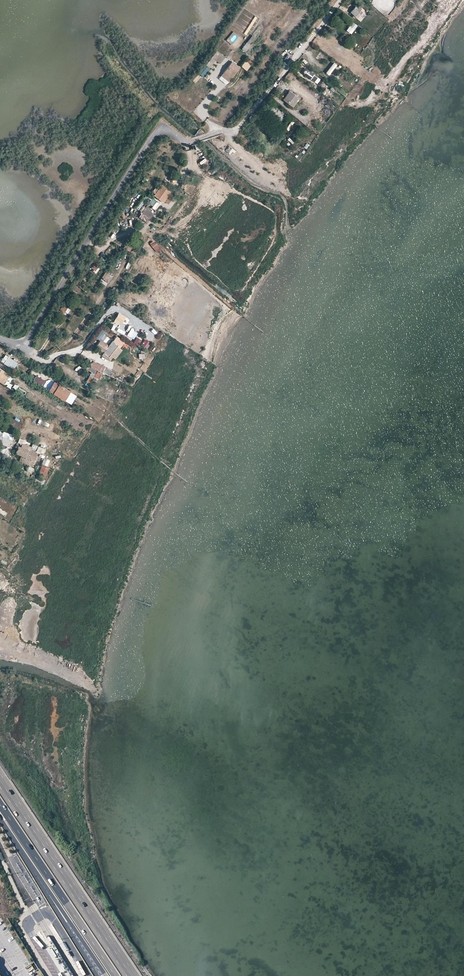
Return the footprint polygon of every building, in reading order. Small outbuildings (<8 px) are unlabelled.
[(350,11),(355,15),(361,7),(356,4),(350,11)] [(235,45),(240,38),(234,34),(229,41),(235,45)] [(253,39),(250,36),(239,50),(243,52),(253,39)] [(211,57),(216,61),(221,54),(216,50),(211,57)] [(239,67),(231,61),(225,69),(220,76),(227,81),(239,67)] [(247,71),(252,65),(246,61),(241,66),(247,71)] [(337,65),(334,63),(330,68),(326,73),(330,76),(337,65)] [(198,73),(204,77),(210,69),(204,65),(198,73)] [(313,81),(316,77),(305,69),(304,69),(303,70),(302,70),(302,72),(302,73),(313,81)] [(292,106),(299,98),(293,94),(289,91),(283,99),(292,106)] [(276,108),(272,105),(269,109),(266,113),(270,116),(276,108)] [(281,124),(286,116),(276,108),(270,116),(281,124)] [(232,155),(235,150),(229,145),(226,150),(232,155)] [(163,169),(158,175),(160,178),(166,171),(163,169)] [(167,188),(162,185),(158,190),(162,193),(161,195),(165,198),(170,191),(167,188)] [(162,193),(158,190),(149,202),(153,205),(154,204),(158,207),(165,198),(161,195),(162,193)] [(142,212),(146,215),(150,209),(146,206),(142,212)] [(90,269),(98,272),(100,265),(93,262),(90,269)] [(105,269),(101,277),(108,281),(112,273),(105,269)] [(60,309),(64,312),(69,303),(65,300),(60,309)] [(123,319),(125,315),(118,312),(114,322),(118,323),(119,321),(122,323),(123,319)] [(119,324),(116,331),(124,335),(127,327),(119,324)] [(102,326),(95,336),(99,339),(106,329),(102,326)] [(125,336),(131,340),(135,333),(129,329),(125,336)] [(135,336),(133,341),(138,344),(141,338),(135,336)] [(144,338),(140,344),(147,348),(151,341),(144,338)] [(108,346),(100,340),(95,347),(99,350),(103,353),(109,357),(117,346),(118,345),(112,340),(108,346)] [(115,359),(122,350),(117,346),(109,357),(103,353),(101,355),(109,361),(112,357),(115,359)] [(17,362),(6,355),(2,361),(13,368),(17,362)] [(92,367),(99,370),(102,372),(109,375),(112,369),(99,363),(99,364),(96,363),(94,362),(92,367)] [(89,371),(91,371),(88,377),(92,379),(94,374),(100,377),(102,372),(99,370),(86,364),(84,367),(89,370),(89,371)] [(0,370),(0,376),(3,379),(6,381),(9,376),(0,370)] [(45,381),(36,375),(33,380),(42,386),(45,381)] [(69,390),(54,381),(52,384),(48,390),(64,400),(69,390)] [(6,444),(8,444),(10,440),(9,439),(1,436),(0,436),(0,441),(6,444)] [(35,453),(35,451),(31,449),(30,451),(21,447),(16,445),(15,447),(17,448),(15,452),(21,455),(18,460),(32,466),(37,454),(35,453)] [(45,475),(49,466),(41,463),(38,472),(45,475)]
